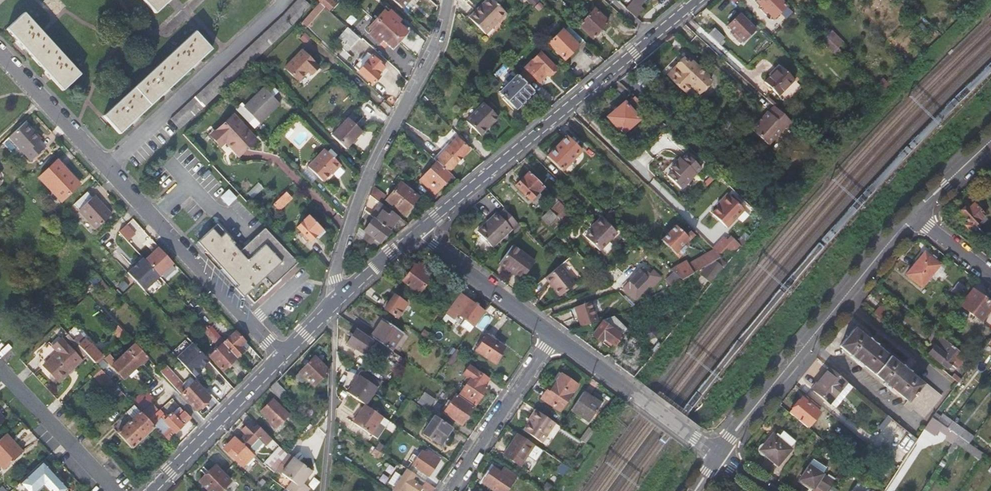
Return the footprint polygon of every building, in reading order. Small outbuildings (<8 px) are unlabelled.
[(154,14),(169,0),(142,0),(154,14)] [(320,2),(329,10),(335,3),(332,0),(318,0),(320,2)] [(401,8),(409,0),(392,0),(401,8)] [(435,14),(437,8),(437,7),(429,0),(420,0),(435,14)] [(632,0),(629,3),(624,9),(632,15),(635,18),(643,9),(632,0)] [(780,0),(757,0),(756,2),(765,11),(763,12),(766,15),(768,14),(773,18),(786,5),(780,0)] [(473,25),(488,40),(494,34),(496,36),(512,20),(493,2),(485,9),(487,11),(480,18),(473,25)] [(302,22),(300,24),(306,29),(325,7),(320,3),(302,22)] [(961,5),(955,11),(960,16),(967,10),(961,5)] [(485,9),(478,16),(480,18),(487,11),(485,9)] [(291,27),(299,19),(288,10),(281,17),(171,119),(181,129),(291,27)] [(384,10),(368,28),(372,32),(369,35),(378,45),(382,41),(392,51),(407,33),(398,24),(401,21),(391,12),(388,14),(384,10)] [(594,10),(578,27),(591,39),(607,23),(594,10)] [(80,74),(23,13),(6,29),(63,90),(80,74)] [(755,29),(740,13),(727,26),(734,34),(732,36),(736,40),(739,38),(742,42),(755,29)] [(469,22),(473,25),(480,18),(478,16),(477,15),(469,22)] [(563,60),(582,41),(566,25),(547,44),(563,60)] [(350,47),(359,38),(347,27),(339,36),(350,47)] [(715,28),(709,34),(719,43),(724,37),(715,28)] [(194,31),(103,116),(119,133),(211,49),(194,31)] [(830,32),(826,37),(837,48),(841,43),(830,32)] [(490,42),(496,36),(494,34),(488,40),(490,42)] [(836,56),(841,52),(837,48),(826,37),(824,35),(820,39),(836,56)] [(498,71),(505,64),(489,49),(483,55),(498,71)] [(301,51),(283,68),(296,81),(306,72),(310,75),(317,67),(301,51)] [(354,67),(358,71),(372,56),(367,53),(354,67)] [(525,70),(518,77),(527,85),(534,79),(538,83),(546,75),(548,76),(555,69),(538,54),(524,69),(525,70)] [(373,56),(372,56),(358,71),(372,84),(379,78),(376,75),(384,66),(373,56)] [(678,68),(670,77),(685,91),(691,84),(700,93),(711,80),(692,62),(689,65),(683,59),(676,66),(678,68)] [(667,75),(670,77),(678,68),(676,66),(667,75)] [(800,87),(780,66),(764,81),(785,102),(800,87)] [(515,109),(532,91),(527,85),(518,77),(516,75),(498,93),(515,109)] [(883,80),(876,86),(881,92),(888,85),(883,80)] [(241,104),(236,110),(254,129),(279,104),(271,96),(275,92),(271,89),(267,92),(264,88),(244,107),(241,104)] [(639,118),(625,101),(607,116),(621,134),(639,118)] [(482,103),(465,121),(480,135),(496,117),(482,103)] [(651,122),(656,116),(644,105),(638,110),(651,122)] [(784,127),(767,112),(751,129),(768,144),(784,127)] [(233,115),(213,134),(222,144),(225,140),(240,155),(256,140),(233,115)] [(675,115),(671,119),(677,125),(682,120),(675,115)] [(700,115),(694,122),(699,128),(709,136),(715,130),(700,115)] [(347,119),(331,136),(345,150),(362,133),(347,119)] [(671,119),(665,125),(672,130),(677,125),(671,119)] [(41,139),(25,122),(9,137),(31,161),(45,147),(39,141),(41,139)] [(218,147),(222,144),(213,134),(211,132),(207,136),(218,147)] [(566,135),(547,155),(562,170),(582,150),(566,135)] [(456,138),(435,161),(436,162),(448,172),(469,150),(456,138)] [(323,182),(330,175),(339,165),(323,150),(307,168),(323,182)] [(677,165),(675,162),(670,168),(673,171),(668,176),(681,188),(700,168),(687,155),(681,161),(677,165)] [(57,160),(39,177),(60,202),(80,184),(57,160)] [(434,194),(451,175),(448,172),(436,162),(419,181),(434,194)] [(341,167),(339,165),(330,175),(332,177),(341,167)] [(531,200),(544,187),(529,172),(523,179),(522,178),(515,185),(531,200)] [(417,197),(399,183),(384,201),(403,216),(417,197)] [(374,186),(370,196),(380,203),(386,195),(374,186)] [(228,190),(227,190),(220,197),(228,205),(236,199),(228,190)] [(91,198),(86,193),(75,203),(97,228),(111,214),(94,195),(91,198)] [(286,193),(274,204),(279,210),(292,198),(286,193)] [(728,228),(745,211),(727,193),(716,205),(718,206),(711,213),(728,228)] [(389,230),(399,218),(369,196),(363,211),(389,230)] [(984,216),(973,203),(968,207),(966,205),(959,212),(967,222),(965,224),(978,238),(983,233),(974,225),(984,216)] [(550,209),(541,217),(549,225),(558,217),(550,209)] [(489,224),(488,223),(478,232),(492,246),(512,228),(516,232),(522,226),(518,222),(517,223),(504,210),(502,212),(489,224)] [(378,245),(389,230),(363,211),(362,214),(361,218),(368,224),(362,232),(364,234),(361,238),(370,245),(373,241),(378,245)] [(500,211),(488,223),(489,224),(502,212),(500,211)] [(308,215),(295,227),(309,242),(322,230),(308,215)] [(616,233),(600,218),(594,223),(597,226),(592,229),(585,237),(598,251),(616,233)] [(693,235),(689,230),(684,234),(675,224),(660,238),(676,254),(685,246),(684,244),(693,235)] [(197,242),(246,295),(254,304),(298,264),(264,229),(239,251),(233,245),(234,243),(216,225),(197,242)] [(726,238),(711,246),(713,248),(722,256),(738,249),(734,242),(729,244),(727,241),(726,238)] [(243,297),(246,295),(197,242),(195,245),(227,280),(243,297)] [(512,269),(524,278),(535,262),(511,245),(498,263),(510,272),(512,269)] [(153,251),(144,259),(159,276),(172,264),(158,247),(153,251)] [(686,260),(670,269),(674,271),(683,279),(722,256),(713,248),(688,263),(686,260)] [(922,287),(939,265),(923,252),(905,274),(922,287)] [(144,290),(159,276),(144,259),(141,256),(136,261),(137,263),(133,266),(127,272),(144,290)] [(708,274),(713,278),(727,262),(723,258),(709,266),(712,269),(708,274)] [(432,274),(419,264),(416,267),(415,265),(404,280),(419,292),(432,274)] [(574,283),(559,266),(545,278),(560,295),(574,283)] [(522,280),(524,278),(512,269),(510,272),(522,280)] [(649,286),(644,282),(648,277),(639,269),(623,287),(637,299),(649,286)] [(665,279),(672,285),(683,279),(674,271),(665,279)] [(124,280),(118,286),(124,292),(130,286),(124,280)] [(949,290),(957,296),(965,286),(957,280),(949,290)] [(990,308),(990,303),(972,289),(960,305),(981,321),(990,308)] [(484,312),(460,293),(449,308),(474,326),(484,312)] [(406,304),(394,295),(385,308),(397,317),(406,304)] [(575,306),(582,326),(598,321),(590,301),(575,306)] [(880,306),(873,314),(883,323),(890,314),(880,306)] [(225,341),(222,344),(236,359),(244,351),(240,347),(245,342),(224,319),(220,315),(211,324),(225,341)] [(614,346),(621,336),(609,326),(615,318),(612,315),(606,318),(605,318),(592,335),(601,342),(603,338),(614,346)] [(235,360),(236,359),(222,344),(198,318),(195,322),(218,348),(209,356),(222,371),(230,364),(239,373),(243,368),(235,360)] [(626,329),(615,318),(609,326),(621,336),(626,329)] [(382,319),(370,336),(373,338),(377,341),(390,349),(391,351),(403,333),(382,319)] [(367,336),(357,329),(347,343),(359,351),(364,345),(362,343),(367,336)] [(424,329),(421,334),(427,338),(430,334),(424,329)] [(853,329),(839,346),(908,401),(904,406),(910,411),(913,408),(924,418),(941,397),(922,382),(922,384),(853,329)] [(67,334),(64,336),(84,357),(86,355),(78,345),(67,334)] [(503,347),(486,335),(476,350),(493,362),(503,347)] [(43,365),(58,380),(81,360),(61,337),(52,345),(49,341),(37,352),(46,362),(43,365)] [(85,338),(78,345),(87,355),(95,363),(102,356),(85,338)] [(956,368),(965,357),(942,338),(928,354),(946,369),(950,364),(956,368)] [(386,355),(390,349),(377,341),(374,347),(386,355)] [(209,360),(193,343),(176,358),(194,377),(200,371),(199,369),(209,360)] [(123,379),(146,358),(134,345),(111,366),(123,379)] [(462,352),(457,349),(452,356),(446,364),(451,367),(462,352)] [(314,356),(295,376),(302,382),(306,378),(314,386),(328,370),(314,356)] [(171,371),(165,365),(159,371),(164,377),(171,371)] [(834,408),(852,387),(829,367),(811,389),(834,408)] [(182,383),(171,371),(164,377),(180,394),(186,388),(182,383)] [(380,382),(363,371),(348,392),(366,404),(380,382)] [(577,384),(559,372),(541,399),(560,411),(577,384)] [(954,373),(951,377),(957,383),(962,376),(959,374),(958,376),(954,373)] [(209,397),(194,381),(190,376),(182,383),(186,388),(180,394),(195,410),(209,397)] [(97,382),(92,377),(76,392),(88,405),(95,398),(88,390),(97,382)] [(488,387),(472,377),(461,393),(477,403),(488,387)] [(114,400),(122,393),(111,381),(103,389),(114,400)] [(286,391),(276,381),(268,389),(275,395),(279,399),(286,391)] [(593,397),(583,390),(570,410),(588,422),(603,400),(595,395),(593,397)] [(435,399),(425,392),(417,403),(428,410),(435,399)] [(139,395),(131,402),(133,405),(145,417),(159,404),(150,394),(143,400),(139,395)] [(287,416),(304,432),(308,427),(279,399),(275,395),(260,411),(276,427),(287,416)] [(473,407),(456,395),(444,412),(461,424),(473,407)] [(802,397),(789,413),(807,427),(819,412),(802,397)] [(131,447),(153,426),(152,425),(146,418),(145,417),(133,405),(116,422),(121,427),(116,432),(131,447)] [(371,434),(383,417),(365,405),(353,422),(371,434)] [(532,418),(529,423),(524,430),(543,442),(555,423),(536,409),(531,417),(532,418)] [(163,415),(152,425),(153,426),(167,441),(190,418),(183,410),(176,418),(172,414),(166,418),(163,415)] [(943,410),(936,421),(946,428),(951,421),(954,417),(943,410)] [(441,445),(453,428),(434,415),(423,433),(441,445)] [(893,421),(887,416),(880,426),(885,431),(893,421)] [(938,431),(953,441),(957,436),(952,432),(946,428),(936,421),(931,418),(923,430),(934,437),(938,431)] [(972,437),(951,421),(946,428),(952,432),(957,436),(968,443),(972,437)] [(269,449),(274,444),(258,426),(257,425),(254,428),(249,423),(242,430),(246,434),(242,438),(253,450),(259,444),(257,443),(260,439),(269,449)] [(593,434),(587,429),(579,439),(586,443),(593,434)] [(776,433),(774,435),(789,447),(794,441),(782,431),(778,435),(776,433)] [(6,467),(23,451),(6,433),(0,438),(0,461),(6,467)] [(520,465),(534,444),(518,433),(503,454),(520,465)] [(778,465),(791,448),(789,447),(774,435),(773,433),(764,444),(761,445),(759,446),(758,448),(758,451),(759,453),(761,454),(762,455),(765,455),(778,465)] [(244,466),(254,455),(236,436),(225,447),(244,466)] [(953,442),(979,460),(983,454),(968,443),(957,436),(953,441),(953,442)] [(414,444),(403,462),(410,467),(421,448),(414,444)] [(421,450),(408,470),(415,474),(425,481),(433,469),(437,471),(441,464),(438,462),(439,459),(427,451),(426,453),(421,450)] [(286,489),(288,490),(306,490),(299,486),(311,471),(293,457),(283,472),(293,480),(286,489)] [(269,458),(263,464),(273,474),(278,468),(269,458)] [(825,468),(812,460),(799,480),(812,489),(814,485),(823,490),(827,490),(833,481),(822,474),(825,468)] [(47,490),(65,490),(68,488),(58,477),(51,470),(42,461),(19,482),(27,490),(38,490),(43,486),(47,490)] [(557,472),(562,476),(568,467),(562,463),(557,472)] [(211,490),(220,490),(231,480),(215,465),(200,480),(211,490)] [(51,470),(58,477),(60,474),(54,467),(51,470)] [(503,467),(499,473),(491,468),(481,483),(493,490),(506,490),(516,476),(503,467)] [(435,488),(425,481),(415,474),(413,477),(405,471),(392,490),(394,490),(404,490),(406,489),(408,490),(418,490),(421,486),(428,490),(433,490),(435,488)]
